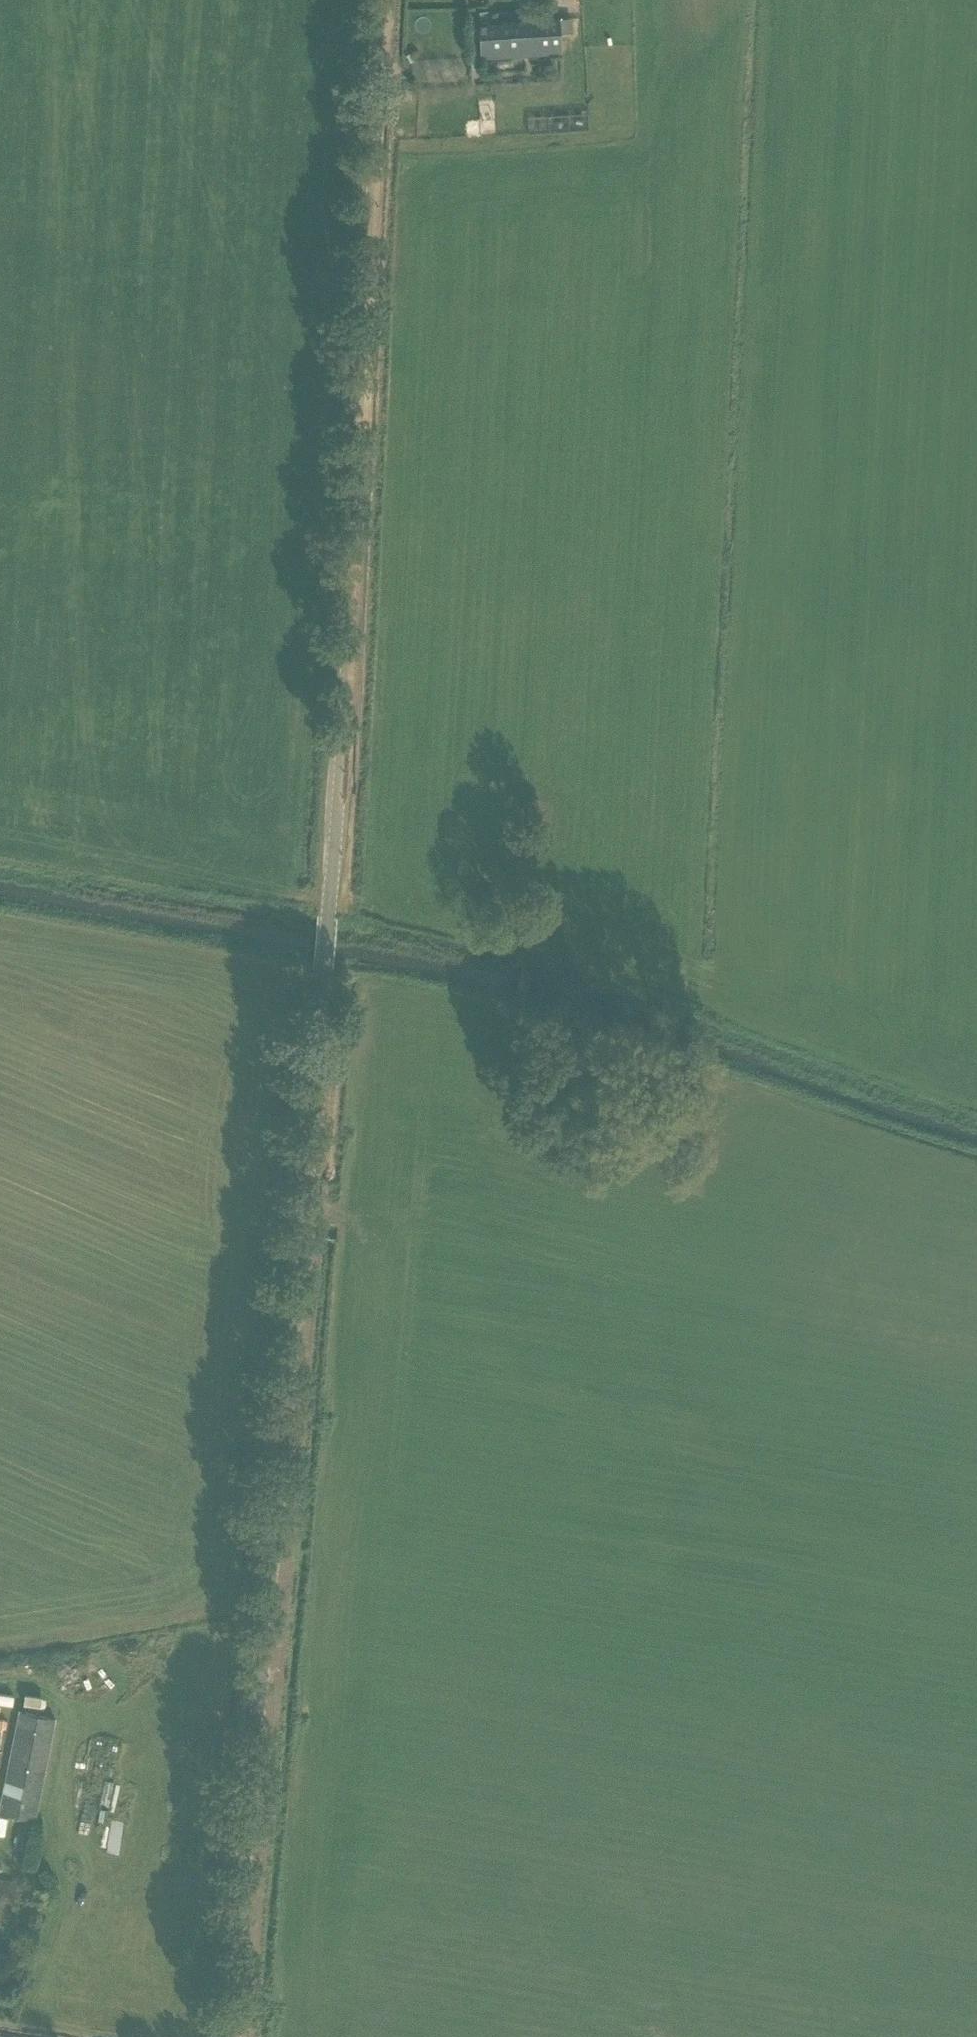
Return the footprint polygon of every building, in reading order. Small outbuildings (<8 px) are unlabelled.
[(489,10),(477,11),(478,20),(490,19),(489,10)] [(477,24),(480,58),(562,52),(560,18),(477,24)] [(15,1816),(35,1820),(56,1719),(21,1712),(0,1808),(0,1813),(15,1816)] [(117,1854),(123,1822),(112,1820),(106,1852),(117,1854)]
